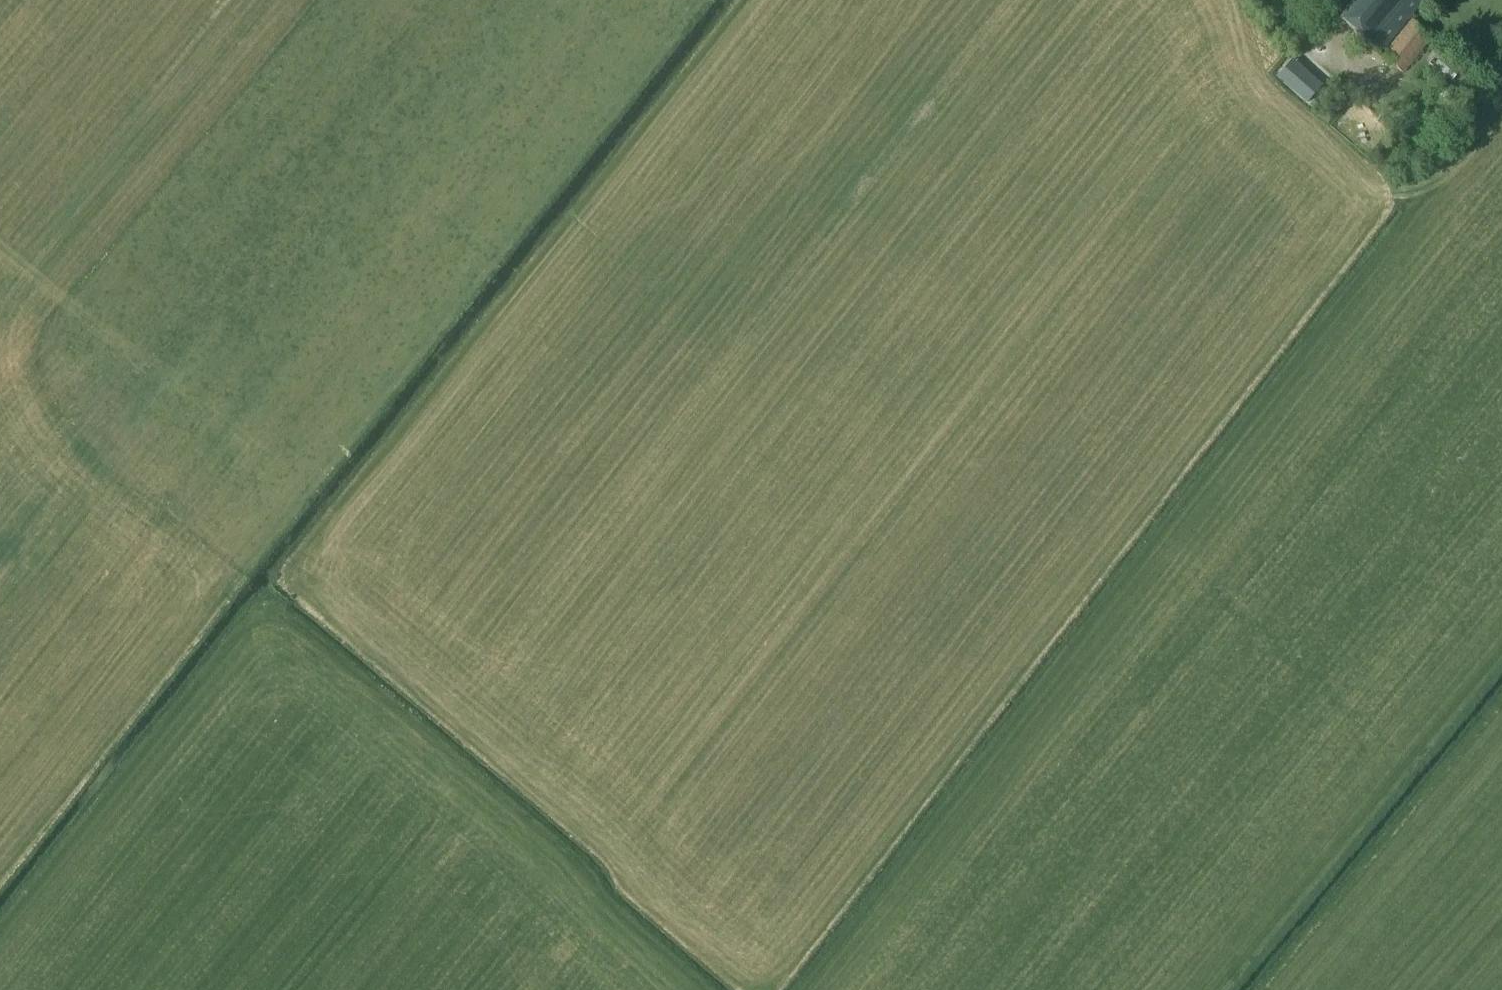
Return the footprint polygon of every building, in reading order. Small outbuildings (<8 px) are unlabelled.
[(1434,37),(1410,17),(1424,0),(1331,0),(1324,8),(1404,73),(1434,37)]
